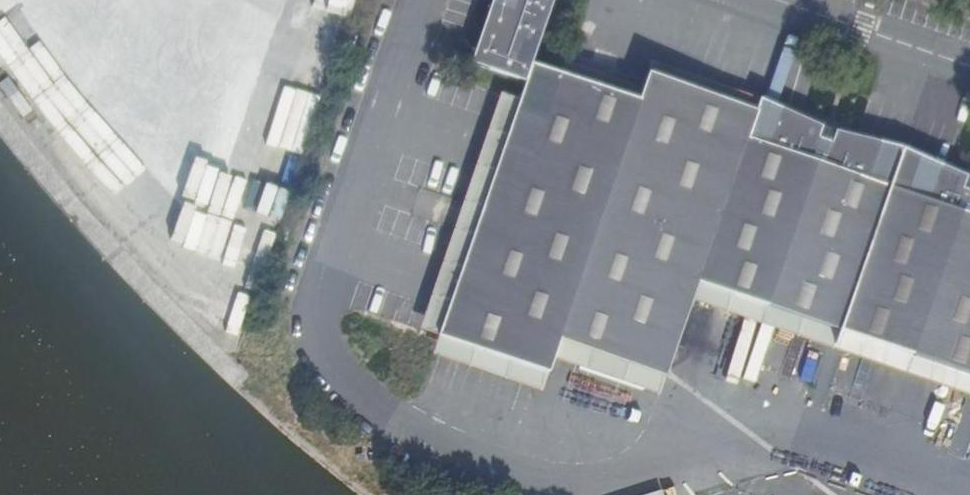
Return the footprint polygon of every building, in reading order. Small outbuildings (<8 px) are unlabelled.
[(518,83),(524,65),(545,0),(480,0),(459,64),(518,83)] [(319,94),(336,34),(313,27),(296,86),(250,73),(234,130),(242,132),(224,196),(281,212),(315,93),(319,94)] [(948,172),(944,177),(848,145),(849,137),(800,122),(797,128),(641,76),(633,101),(524,65),(518,83),(433,337),(542,374),(556,344),(660,379),(693,287),(744,303),(969,379),(969,180),(948,172)] [(45,150),(65,135),(46,111),(26,126),(45,150)] [(105,144),(69,177),(87,198),(124,165),(105,144)] [(133,230),(143,241),(167,220),(127,176),(93,206),(123,239),(133,230)] [(248,251),(263,214),(238,204),(222,241),(248,251)]
